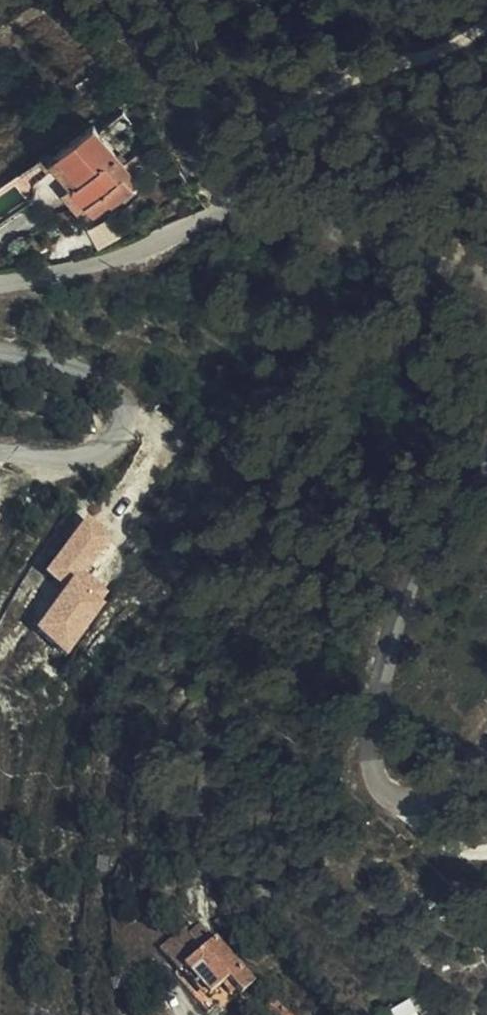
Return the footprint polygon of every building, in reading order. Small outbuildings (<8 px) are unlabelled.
[(44,144),(49,152),(96,117),(90,109),(44,144)] [(96,117),(49,152),(86,202),(104,188),(107,191),(128,175),(119,165),(127,159),(96,117)] [(119,165),(128,175),(134,170),(127,159),(119,165)] [(68,591),(38,631),(68,654),(105,604),(102,602),(110,592),(85,574),(111,538),(85,519),(44,574),(68,591)] [(138,940),(158,957),(162,951),(192,976),(207,959),(224,972),(234,960),(179,912),(168,925),(156,915),(138,940)]
